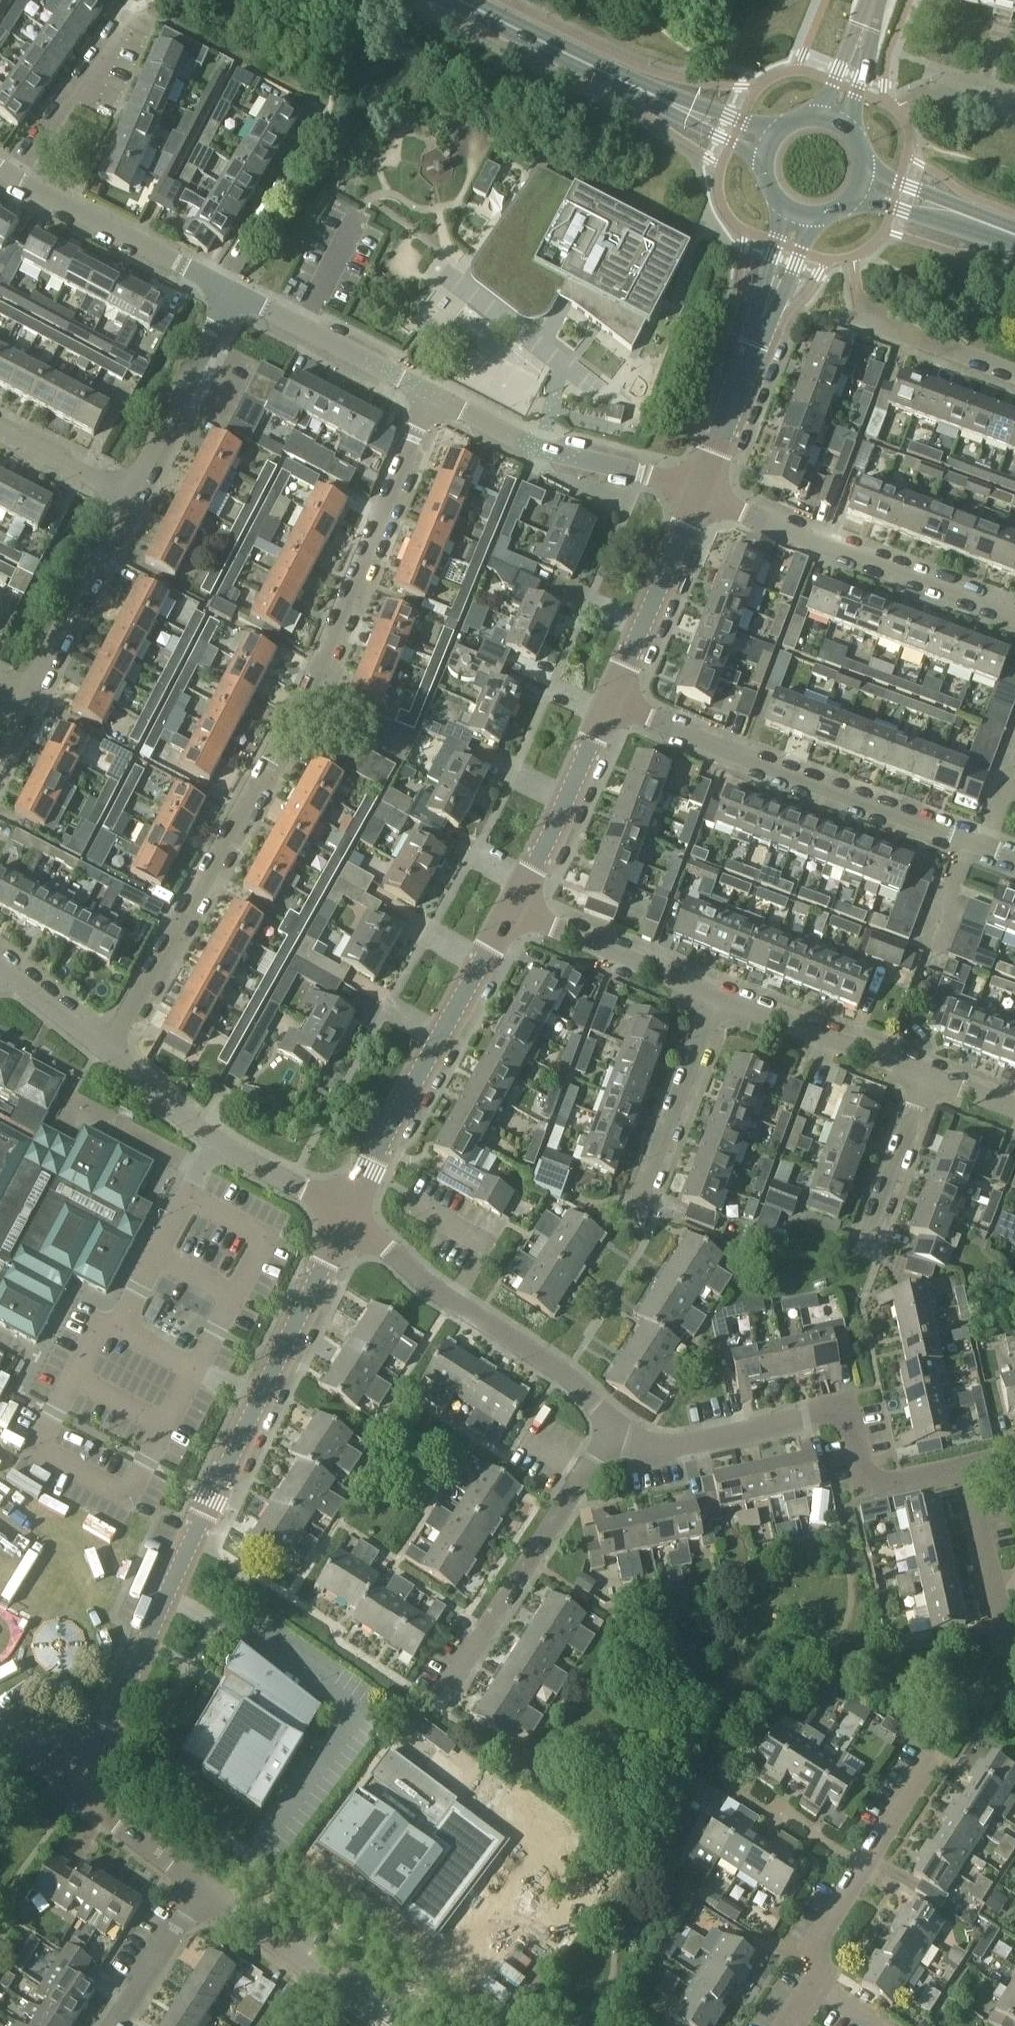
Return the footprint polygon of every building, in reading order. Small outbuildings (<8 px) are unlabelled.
[(10,5),(2,0),(0,0),(0,15),(2,17),(10,5)] [(31,0),(30,0),(18,0),(14,7),(23,13),(31,0)] [(89,31),(102,12),(86,0),(68,0),(66,4),(61,0),(52,0),(50,3),(89,31)] [(960,1),(993,9),(992,16),(1010,21),(1011,21),(1013,14),(1014,14),(1014,0),(960,0),(960,1)] [(75,50),(89,31),(50,3),(44,10),(55,18),(47,30),(75,50)] [(15,26),(23,13),(14,7),(6,21),(15,26)] [(61,70),(75,50),(47,30),(33,50),(61,70)] [(179,82),(181,76),(189,60),(204,66),(210,53),(164,31),(157,46),(147,68),(179,82)] [(61,70),(33,50),(27,45),(20,55),(26,59),(19,69),(47,90),(61,70)] [(169,104),(179,82),(147,68),(138,90),(169,104)] [(33,109),(47,90),(19,69),(5,89),(33,109)] [(225,94),(234,99),(240,86),(254,93),(260,82),(238,70),(225,94)] [(207,95),(218,101),(229,80),(218,74),(207,95)] [(181,82),(175,96),(196,105),(202,91),(181,82)] [(5,89),(0,86),(0,116),(19,129),(33,109),(5,89)] [(159,126),(169,104),(138,90),(128,112),(159,126)] [(208,121),(218,101),(207,95),(196,116),(208,121)] [(257,123),(286,140),(298,120),(269,102),(257,123)] [(219,127),(227,112),(218,107),(210,123),(219,127)] [(150,148),(159,126),(128,112),(118,134),(150,148)] [(472,139),(414,115),(406,135),(464,158),(472,139)] [(197,143),(208,121),(196,116),(185,137),(197,143)] [(211,143),(219,127),(210,123),(202,138),(211,143)] [(273,161),(286,140),(257,123),(244,143),(273,161)] [(140,170),(150,148),(118,134),(109,156),(140,170)] [(185,165),(197,143),(185,137),(173,158),(185,165)] [(261,181),(273,161),(244,143),(232,164),(261,181)] [(196,170),(204,155),(196,150),(188,166),(196,170)] [(130,192),(140,170),(109,156),(99,178),(130,192)] [(174,186),(185,165),(173,158),(162,180),(174,186)] [(501,170),(488,163),(473,192),(486,198),(501,170)] [(248,202),(261,181),(232,164),(219,184),(248,202)] [(675,237),(529,164),(505,221),(515,226),(498,266),(503,278),(525,293),(534,294),(543,290),(551,281),(560,261),(588,276),(585,282),(583,286),(637,331),(675,237)] [(188,186),(196,170),(188,166),(180,181),(188,186)] [(163,207),(174,186),(162,180),(151,201),(163,207)] [(236,222),(248,202),(219,184),(207,205),(236,222)] [(174,213),(185,192),(174,186),(163,207),(174,213)] [(223,244),(236,222),(207,205),(194,226),(189,223),(180,237),(206,253),(215,239),(223,244)] [(1,253),(19,225),(0,213),(0,253),(1,253)] [(58,246),(37,234),(28,250),(19,245),(4,271),(0,277),(0,297),(24,310),(30,299),(8,288),(21,264),(42,276),(58,246)] [(63,287),(79,257),(58,246),(42,276),(63,287)] [(85,298),(100,268),(79,257),(63,287),(85,298)] [(106,309),(122,280),(100,268),(85,298),(106,309)] [(127,321),(143,291),(122,280),(106,309),(127,321)] [(127,321),(109,356),(131,367),(137,356),(128,351),(140,328),(149,332),(165,302),(143,291),(127,321)] [(15,312),(2,304),(0,307),(0,316),(10,321),(15,312)] [(45,321),(51,310),(39,304),(33,315),(45,321)] [(57,328),(63,317),(51,310),(45,321),(57,328)] [(38,336),(43,327),(29,319),(24,329),(38,336)] [(52,344),(57,334),(43,327),(38,336),(52,344)] [(87,344),(93,333),(81,327),(76,338),(87,344)] [(99,350),(105,339),(93,333),(87,344),(99,350)] [(807,364),(841,377),(851,380),(855,369),(845,365),(850,353),(816,340),(807,364)] [(80,359),(85,349),(71,342),(66,351),(80,359)] [(94,366),(99,356),(85,349),(80,359),(90,364),(94,366)] [(25,362),(4,350),(0,358),(0,387),(9,391),(25,362)] [(80,359),(76,366),(86,371),(90,364),(80,359)] [(31,403),(47,373),(25,362),(9,391),(31,403)] [(875,391),(876,389),(884,367),(870,362),(862,384),(861,386),(875,391)] [(258,375),(280,387),(285,376),(264,364),(258,375)] [(832,400),(841,377),(807,364),(798,387),(832,400)] [(114,365),(109,374),(123,381),(128,372),(114,365)] [(51,414),(67,384),(47,373),(31,403),(51,414)] [(887,407),(912,416),(912,415),(924,382),(899,373),(894,388),(884,385),(864,437),(876,441),(887,407)] [(274,398),(280,387),(258,375),(252,386),(274,398)] [(303,417),(319,387),(297,375),(281,405),(303,417)] [(936,424),(947,390),(924,382),(912,415),(912,416),(935,424),(936,424)] [(72,425),(88,395),(67,384),(51,414),(72,425)] [(268,409),(274,398),(252,386),(245,397),(268,409)] [(324,428),(340,397),(319,387),(303,417),(311,421),(324,428)] [(823,423),(832,400),(798,387),(789,411),(823,423)] [(959,433),(971,399),(947,390),(936,424),(935,424),(959,433)] [(856,409),(867,413),(873,396),(862,393),(856,409)] [(88,395),(72,425),(93,436),(109,406),(88,395)] [(262,420),(268,409),(245,397),(239,409),(262,420)] [(346,439),(362,409),(340,397),(324,428),(346,439)] [(983,442),(995,407),(971,399),(959,433),(983,442)] [(606,420),(621,424),(624,410),(609,406),(606,420)] [(1014,426),(1014,415),(995,407),(983,442),(1006,450),(1014,426)] [(256,432),(262,420),(239,409),(233,420),(256,432)] [(362,409),(346,439),(368,450),(383,420),(362,409)] [(861,429),(867,413),(856,409),(850,425),(861,429)] [(814,447),(823,423),(789,411),(780,435),(814,447)] [(301,416),(296,428),(305,432),(311,421),(303,417),(301,416)] [(250,442),(256,432),(233,420),(228,431),(250,442)] [(1006,450),(1014,453),(1014,426),(1006,450)] [(200,456),(230,471),(241,450),(212,434),(200,456)] [(805,471),(814,447),(780,435),(772,458),(805,471)] [(261,438),(258,447),(278,455),(281,447),(261,438)] [(306,448),(303,446),(291,440),(284,454),(299,462),(306,448)] [(839,456),(849,460),(855,444),(845,440),(839,456)] [(864,473),(874,448),(862,443),(853,469),(864,473)] [(906,452),(924,459),(927,449),(910,443),(906,452)] [(834,465),(838,453),(817,446),(813,459),(834,465)] [(927,449),(924,459),(939,464),(942,455),(927,449)] [(491,452),(482,461),(487,465),(494,465),(499,460),(491,452)] [(439,477),(469,489),(478,467),(448,455),(439,477)] [(219,492),(230,471),(200,456),(189,477),(219,492)] [(318,472),(322,463),(310,456),(305,465),(318,472)] [(843,476),(849,460),(839,456),(833,472),(843,476)] [(918,474),(922,464),(905,457),(901,467),(918,474)] [(762,483),(796,496),(797,494),(806,498),(810,487),(801,483),(805,471),(772,458),(762,483)] [(268,491),(278,496),(288,476),(313,489),(319,478),(284,460),(268,491)] [(334,461),(326,476),(346,486),(354,471),(334,461)] [(970,476),(974,467),(957,461),(954,470),(970,476)] [(941,482),(945,472),(922,464),(918,474),(941,482)] [(264,478),(271,482),(277,469),(271,466),(264,478)] [(987,471),(974,467),(970,476),(983,481),(987,471)] [(9,480),(0,475),(0,498),(9,480)] [(965,491),(969,481),(954,476),(950,485),(965,491)] [(208,514),(219,492),(189,477),(178,498),(208,514)] [(459,513),(469,489),(439,477),(429,501),(459,513)] [(819,500),(833,505),(840,483),(826,479),(819,500)] [(1009,479),(1005,489),(1009,490),(1014,493),(1014,482),(1009,479)] [(30,490),(9,480),(0,498),(0,513),(14,520),(30,490)] [(503,495),(510,498),(516,483),(510,480),(503,495)] [(872,524),(885,490),(860,480),(848,515),(872,524)] [(988,500),(992,490),(977,484),(973,494),(988,500)] [(540,505),(544,494),(522,485),(513,505),(524,510),(528,500),(540,505)] [(306,511),(336,527),(348,505),(317,489),(306,511)] [(30,490),(14,520),(37,532),(52,502),(30,490)] [(896,533),(909,499),(885,490),(872,524),(896,533)] [(1014,502),(1014,498),(1001,493),(997,503),(1012,509),(1014,502)] [(255,511),(263,498),(256,494),(248,508),(255,511)] [(197,535),(208,514),(178,498),(167,519),(197,535)] [(264,516),(271,502),(264,498),(257,512),(264,516)] [(920,542),(932,507),(909,499),(896,533),(920,542)] [(451,534),(459,513),(429,501),(421,521),(451,534)] [(550,537),(583,551),(594,526),(577,519),(581,507),(566,501),(550,537)] [(943,551),(956,516),(932,507),(920,542),(943,551)] [(249,523),(255,511),(248,508),(242,519),(249,523)] [(972,509),(968,520),(956,516),(943,551),(967,559),(979,525),(984,513),(972,509)] [(325,548),(336,527),(306,511),(295,532),(325,548)] [(497,529),(503,514),(496,511),(490,526),(497,529)] [(258,527),(264,516),(257,512),(251,524),(258,527)] [(186,556),(197,535),(167,519),(156,541),(186,556)] [(442,554),(451,534),(421,521),(412,542),(442,554)] [(990,568),(1003,534),(979,525),(967,559),(990,568)] [(491,542),(497,529),(490,526),(484,539),(491,542)] [(314,569),(325,548),(295,532),(283,553),(314,569)] [(1014,574),(1014,538),(1003,534),(990,568),(1014,577),(1014,574)] [(233,554),(240,541),(233,537),(226,550),(233,554)] [(571,578),(583,551),(550,537),(537,567),(552,574),(554,570),(571,578)] [(720,575),(754,588),(763,564),(766,565),(773,547),(749,538),(742,555),(729,550),(720,575)] [(490,561),(512,571),(517,559),(506,554),(510,543),(500,539),(490,561)] [(174,579),(186,556),(156,541),(144,563),(174,579)] [(242,558),(248,546),(241,542),(235,555),(242,558)] [(432,580),(442,554),(412,542),(402,567),(432,580)] [(227,566),(233,554),(226,550),(220,562),(227,566)] [(12,551),(6,562),(18,568),(24,557),(12,551)] [(303,590),(314,569),(283,553),(272,574),(303,590)] [(480,570),(486,556),(479,553),(473,567),(480,570)] [(235,570),(242,558),(235,555),(229,567),(235,570)] [(792,602),(808,560),(794,555),(778,597),(792,602)] [(511,579),(514,572),(512,571),(490,561),(487,569),(495,572),(511,579)] [(10,583),(16,572),(4,565),(0,574),(0,577),(10,583)] [(423,601),(432,580),(402,567),(393,589),(423,601)] [(474,584),(480,570),(473,567),(467,582),(474,584)] [(10,583),(7,589),(23,597),(33,578),(17,569),(16,572),(10,583)] [(516,623),(546,635),(547,632),(549,632),(555,619),(553,619),(557,611),(533,600),(540,583),(514,572),(511,579),(495,572),(503,585),(516,591),(510,604),(522,610),(516,623)] [(292,612),(303,590),(272,574),(261,596),(292,612)] [(745,610),(754,588),(720,575),(711,598),(745,610)] [(211,597),(218,583),(211,580),(204,593),(211,597)] [(126,603),(157,619),(168,598),(137,582),(126,603)] [(831,624),(843,593),(818,584),(808,615),(831,624)] [(215,600),(223,604),(224,604),(231,591),(222,586),(215,600)] [(232,589),(225,604),(233,608),(240,594),(232,589)] [(855,633),(866,602),(843,593),(831,624),(854,632),(855,633)] [(280,634),(292,612),(261,596),(251,615),(250,618),(280,634)] [(736,635),(745,610),(711,598),(702,623),(736,635)] [(209,611),(231,622),(234,617),(237,611),(233,609),(224,604),(223,604),(215,600),(209,611)] [(865,636),(879,642),(890,611),(866,602),(855,633),(854,632),(852,638),(863,642),(865,636)] [(145,641),(157,619),(126,603),(115,625),(145,641)] [(457,624),(465,607),(457,604),(452,614),(448,612),(445,619),(457,624)] [(377,628),(408,640),(417,618),(386,605),(377,628)] [(774,621),(783,624),(789,609),(780,605),(774,621)] [(234,606),(233,609),(237,611),(234,617),(247,623),(250,618),(251,615),(234,606)] [(902,650),(913,619),(890,611),(879,642),(902,650)] [(191,626),(198,630),(205,618),(197,614),(191,626)] [(782,648),(794,652),(805,621),(793,617),(782,648)] [(925,659),(937,628),(913,619),(902,650),(925,659)] [(204,632),(211,636),(217,624),(210,621),(204,632)] [(778,640),(783,624),(774,621),(769,637),(778,640)] [(534,662),(546,635),(516,623),(509,638),(495,632),(489,644),(484,641),(478,656),(502,667),(509,651),(534,662)] [(728,657),(736,635),(702,623),(694,645),(728,657)] [(134,662),(145,641),(115,625),(104,646),(134,662)] [(399,663),(408,640),(377,628),(368,650),(399,663)] [(950,668),(961,637),(937,628),(925,659),(950,668)] [(440,645),(447,648),(453,635),(446,632),(440,645)] [(477,653),(482,639),(472,635),(470,641),(456,636),(453,645),(477,653)] [(973,677),(985,645),(961,637),(950,668),(973,677)] [(234,659),(264,675),(275,654),(245,638),(234,659)] [(824,663),(841,670),(844,660),(832,655),(836,646),(824,642),(817,660),(824,663)] [(183,661),(190,646),(183,643),(176,657),(183,661)] [(723,670),(728,657),(694,645),(685,669),(719,681),(733,687),(737,675),(723,670)] [(1014,700),(1014,673),(1011,672),(1011,671),(1003,668),(1008,654),(985,645),(973,677),(996,685),(994,692),(1014,700)] [(123,684),(134,662),(104,646),(93,668),(123,684)] [(195,667),(202,653),(196,650),(189,664),(195,667)] [(389,686),(399,663),(368,650),(358,673),(389,686)] [(756,668),(766,671),(771,656),(762,652),(756,668)] [(782,686),(793,660),(781,656),(771,682),(782,686)] [(176,674),(183,661),(176,657),(169,670),(176,674)] [(253,697),(264,675),(234,659),(223,681),(253,697)] [(865,679),(869,669),(844,660),(841,670),(865,679)] [(435,678),(441,663),(435,661),(429,676),(435,678)] [(189,681),(195,667),(189,664),(182,677),(189,681)] [(836,684),(839,675),(816,666),(812,675),(836,684)] [(112,705),(123,684),(93,668),(82,689),(112,705)] [(760,688),(766,671),(756,668),(750,684),(760,688)] [(709,706),(719,681),(685,669),(675,694),(709,706)] [(380,708),(389,686),(358,673),(349,695),(380,708)] [(873,681),(888,687),(891,679),(876,673),(873,681)] [(522,690),(543,696),(547,680),(527,674),(522,690)] [(860,693),(863,684),(839,675),(836,684),(860,693)] [(430,692),(435,678),(429,676),(423,689),(430,692)] [(911,696),(914,687),(891,678),(891,679),(888,687),(911,696)] [(477,705),(508,719),(519,694),(488,680),(477,705)] [(242,718),(253,697),(223,681),(212,703),(242,718)] [(882,701),(885,692),(863,684),(860,693),(882,701)] [(161,703),(168,690),(161,686),(154,700),(161,703)] [(936,705),(939,696),(914,687),(911,696),(936,705)] [(101,727),(112,705),(82,689),(70,711),(101,727)] [(748,720),(757,696),(743,690),(734,715),(748,720)] [(906,710),(909,701),(885,692),(882,701),(906,710)] [(1014,703),(1014,700),(994,692),(990,703),(1012,712),(1014,703)] [(174,710),(181,696),(174,693),(167,706),(174,710)] [(790,735),(801,705),(777,696),(765,726),(790,735)] [(939,696),(936,705),(959,714),(962,704),(939,696)] [(154,716),(161,703),(154,700),(147,713),(154,716)] [(929,719),(932,710),(909,701),(906,710),(929,719)] [(231,740),(242,718),(212,703),(200,724),(231,740)] [(1008,723),(1012,712),(990,703),(985,714),(1007,723),(1008,723)] [(462,717),(457,728),(448,724),(441,740),(466,751),(473,735),(497,746),(508,719),(477,705),(476,707),(480,709),(474,722),(462,717)] [(813,744),(825,714),(801,705),(790,735),(813,744)] [(167,723),(174,710),(167,706),(160,719),(167,723)] [(414,731),(423,709),(415,706),(410,718),(401,715),(396,725),(413,732),(414,731)] [(837,718),(825,714),(813,744),(837,753),(849,722),(848,722),(851,712),(841,709),(837,718)] [(932,710),(929,719),(953,728),(957,719),(932,710)] [(1003,734),(1008,723),(1007,723),(985,714),(981,726),(1003,734)] [(860,762),(872,731),(849,722),(837,753),(860,762)] [(424,723),(420,731),(427,734),(431,726),(424,723)] [(219,761),(231,740),(200,724),(189,745),(219,761)] [(110,726),(105,736),(125,746),(130,737),(110,726)] [(999,745),(1003,734),(981,726),(977,737),(999,745)] [(47,748),(77,764),(88,743),(58,727),(47,748)] [(139,745),(146,732),(139,728),(132,741),(139,745)] [(885,771),(896,740),(872,731),(860,762),(885,771)] [(152,753),(160,739),(151,734),(144,748),(152,753)] [(383,790),(396,767),(340,736),(328,759),(383,790)] [(995,757),(999,745),(977,737),(973,748),(994,756),(995,757)] [(175,738),(170,747),(184,755),(189,745),(175,738)] [(908,780),(919,749),(896,740),(885,771),(908,780)] [(484,776),(465,766),(471,753),(466,751),(447,743),(434,767),(447,774),(441,787),(470,802),(484,776)] [(105,779),(119,786),(133,760),(103,744),(98,753),(114,762),(105,779)] [(208,783),(219,761),(189,745),(184,755),(178,767),(208,783)] [(66,785),(77,764),(47,748),(36,770),(66,785)] [(143,749),(140,755),(149,760),(152,753),(144,748),(143,749)] [(991,767),(995,757),(994,756),(973,748),(970,756),(968,759),(991,767)] [(931,788),(942,757),(919,749),(908,780),(931,788)] [(968,759),(970,756),(958,751),(954,762),(942,757),(931,788),(954,797),(955,796),(977,804),(982,791),(991,767),(968,759)] [(627,779),(662,792),(671,768),(636,755),(627,779)] [(302,783),(330,800),(343,778),(314,762),(302,783)] [(54,807),(66,785),(36,770),(24,791),(54,807)] [(128,782),(135,786),(141,773),(134,770),(128,782)] [(653,816),(662,792),(627,779),(618,803),(653,816)] [(689,802),(702,807),(703,807),(712,784),(698,779),(689,802)] [(179,782),(175,789),(195,799),(199,792),(179,782)] [(318,821),(330,800),(302,783),(290,804),(318,821)] [(457,829),(470,802),(441,787),(433,802),(418,794),(412,804),(389,791),(382,804),(408,819),(429,830),(436,818),(457,829)] [(162,809),(193,825),(204,804),(195,799),(175,789),(174,788),(167,801),(158,796),(153,804),(162,809)] [(107,807),(115,794),(108,790),(101,804),(107,807)] [(43,829),(54,807),(24,791),(13,813),(43,829)] [(733,835),(746,800),(726,793),(721,807),(711,804),(704,823),(714,827),(733,835)] [(121,814),(128,801),(121,797),(114,811),(121,814)] [(363,810),(370,814),(377,801),(371,797),(363,810)] [(752,842),(765,807),(746,800),(733,835),(752,842)] [(644,840),(653,816),(618,803),(610,827),(644,840)] [(100,821),(107,807),(101,804),(94,818),(100,821)] [(306,842),(318,821),(290,804),(278,825),(306,842)] [(398,837),(408,819),(382,804),(372,822),(398,837)] [(770,849),(783,814),(765,807),(752,842),(770,849)] [(74,829),(79,817),(63,809),(57,821),(74,829)] [(181,846),(193,825),(162,809),(151,831),(181,846)] [(113,828),(121,814),(114,811),(107,824),(113,828)] [(690,811),(684,828),(693,831),(699,815),(690,811)] [(789,855),(801,820),(783,814),(770,849),(789,855)] [(807,861),(820,827),(801,820),(789,855),(806,862),(807,861)] [(98,829),(85,823),(81,821),(71,840),(63,836),(56,849),(81,862),(98,829)] [(354,841),(362,827),(356,824),(348,837),(354,841)] [(295,863),(306,842),(278,825),(266,846),(295,863)] [(397,864),(429,882),(436,871),(440,871),(445,862),(442,859),(451,844),(419,826),(412,839),(397,864)] [(635,863),(644,840),(610,827),(601,850),(635,863)] [(825,868),(837,834),(820,827),(807,861),(806,862),(825,869),(825,868)] [(693,831),(684,828),(678,844),(687,848),(693,831)] [(32,851),(37,842),(14,829),(9,839),(32,851)] [(170,868),(181,846),(151,831),(140,852),(170,868)] [(360,843),(369,848),(375,838),(366,832),(360,843)] [(856,841),(837,834),(825,868),(825,869),(822,878),(828,880),(832,871),(843,875),(856,841)] [(347,854),(354,841),(348,837),(341,850),(347,854)] [(97,859),(106,844),(99,840),(91,855),(97,859)] [(856,841),(843,875),(840,884),(849,887),(850,883),(860,886),(862,882),(875,848),(856,841)] [(54,863),(59,853),(37,842),(32,851),(54,863)] [(288,874),(295,863),(266,846),(253,869),(282,885),(292,891),(298,880),(288,874)] [(881,888),(893,854),(875,848),(862,882),(880,889),(881,888)] [(705,863),(708,854),(694,849),(691,858),(705,863)] [(626,887),(635,863),(601,850),(592,874),(626,887)] [(159,889),(170,868),(140,852),(129,874),(159,889)] [(67,870),(72,860),(59,853),(54,863),(67,870)] [(901,888),(905,877),(911,861),(893,854),(881,888),(880,889),(898,896),(901,888)] [(739,876),(743,868),(727,862),(724,871),(739,876)] [(669,876),(677,880),(682,866),(674,863),(669,876)] [(414,909),(429,882),(397,864),(382,891),(414,909)] [(699,878),(703,869),(689,864),(685,873),(699,878)] [(330,883),(338,870),(332,866),(324,879),(330,883)] [(366,896),(374,882),(346,867),(338,881),(366,896)] [(97,885),(102,875),(88,868),(83,878),(97,885)] [(743,868),(739,876),(754,881),(757,873),(743,868)] [(271,905),(282,885),(253,869),(242,888),(271,905)] [(1,911),(17,881),(0,872),(0,911),(1,911)] [(22,922),(38,892),(27,886),(32,878),(21,873),(1,911),(22,922)] [(613,924),(626,887),(592,874),(583,899),(587,901),(582,913),(613,924)] [(117,896),(123,886),(102,875),(97,885),(117,896)] [(677,880),(669,876),(663,892),(672,895),(677,880)] [(776,891),(779,882),(764,876),(761,885),(776,891)] [(734,891),(737,882),(722,877),(718,886),(734,891)] [(901,888),(925,897),(929,886),(917,881),(905,877),(901,888)] [(323,896),(330,883),(324,879),(316,893),(323,896)] [(382,905),(366,896),(338,881),(325,904),(336,910),(342,899),(375,917),(382,905)] [(737,882),(734,891),(747,896),(751,887),(737,882)] [(779,882),(776,891),(790,896),(793,887),(779,882)] [(123,886),(117,896),(140,907),(145,897),(123,886)] [(44,934),(65,892),(57,888),(51,899),(38,892),(22,922),(44,934)] [(921,908),(925,897),(901,888),(898,896),(897,899),(921,908)] [(770,906),(774,897),(758,891),(754,900),(770,906)] [(812,904),(815,896),(801,891),(798,899),(812,904)] [(65,945),(81,915),(68,907),(73,897),(65,892),(44,934),(65,945)] [(1014,905),(1014,900),(997,893),(991,909),(987,920),(984,928),(986,928),(1003,935),(1014,905)] [(692,947),(706,912),(706,911),(710,901),(710,899),(700,895),(696,908),(686,904),(672,940),(692,947)] [(815,896),(812,904),(826,909),(830,901),(815,896)] [(774,897),(770,906),(784,911),(787,901),(774,897)] [(668,903),(667,902),(655,898),(646,922),(660,927),(668,903)] [(303,933),(318,906),(307,899),(297,916),(289,912),(283,922),(287,924),(303,933)] [(917,919),(921,908),(897,899),(893,910),(917,919)] [(710,955),(724,919),(728,908),(710,901),(706,911),(706,912),(692,947),(710,955)] [(987,920),(991,909),(968,901),(964,912),(987,920)] [(834,912),(849,918),(852,909),(838,903),(834,912)] [(220,927),(250,943),(262,921),(233,904),(220,927)] [(807,919),(810,910),(795,904),(791,913),(807,919)] [(1003,935),(1014,939),(1014,905),(1003,935)] [(866,915),(852,909),(849,918),(863,923),(866,915)] [(86,956),(108,915),(98,910),(92,920),(81,915),(65,945),(86,956)] [(913,930),(917,919),(893,910),(889,922),(913,930)] [(984,928),(987,920),(964,912),(960,923),(984,932),(986,928),(984,928)] [(728,962),(743,927),(746,917),(735,913),(732,922),(724,919),(710,955),(728,962)] [(822,936),(829,917),(820,914),(813,933),(822,936)] [(108,915),(86,956),(108,967),(124,937),(112,931),(118,920),(108,915)] [(889,921),(873,916),(869,926),(885,931),(889,921)] [(843,934),(847,923),(832,918),(828,929),(843,934)] [(355,940),(387,959),(399,937),(367,919),(355,940)] [(913,930),(889,922),(885,932),(909,940),(913,930)] [(847,923),(843,934),(857,939),(861,928),(847,923)] [(980,943),(984,932),(960,923),(956,934),(980,943)] [(289,957),(303,933),(287,924),(280,936),(287,940),(281,952),(289,957)] [(238,964),(250,943),(220,927),(208,948),(238,964)] [(747,969),(761,934),(743,927),(728,962),(747,969)] [(295,958),(340,983),(346,973),(312,954),(323,935),(311,929),(295,958)] [(783,983),(797,948),(797,947),(800,938),(802,933),(793,929),(788,944),(779,941),(765,976),(783,983)] [(765,976),(779,941),(761,934),(747,969),(765,976)] [(908,947),(874,934),(865,955),(900,968),(908,947)] [(976,954),(980,943),(956,934),(952,945),(976,954)] [(802,991),(815,955),(819,945),(800,938),(797,947),(797,948),(783,983),(802,991)] [(374,982),(387,959),(355,940),(341,964),(374,982)] [(972,965),(976,954),(952,945),(948,956),(972,965)] [(226,985),(238,964),(208,948),(197,968),(226,985)] [(820,998),(833,962),(815,955),(802,991),(820,998)] [(333,996),(340,983),(295,958),(289,970),(333,996)] [(124,960),(119,969),(128,974),(133,965),(124,960)] [(838,1005),(852,969),(833,962),(820,998),(838,1005)] [(953,979),(958,966),(947,962),(942,975),(953,979)] [(532,976),(520,998),(551,1015),(564,993),(574,999),(584,981),(550,963),(540,981),(532,976)] [(995,972),(1009,977),(1012,969),(998,964),(995,972)] [(970,971),(958,966),(953,979),(965,984),(970,971)] [(273,985),(281,971),(275,967),(267,981),(273,985)] [(216,1004),(226,985),(197,968),(186,987),(216,1004)] [(852,969),(838,1005),(855,1012),(869,976),(852,969)] [(975,1015),(978,1005),(969,1001),(965,1011),(957,1008),(965,987),(942,979),(932,1007),(935,1008),(927,1029),(945,1036),(942,1043),(962,1050),(975,1015)] [(1003,994),(1007,984),(992,979),(988,989),(1003,994)] [(266,999),(273,985),(267,981),(259,995),(266,999)] [(1003,994),(1014,998),(1014,986),(1007,984),(1003,994)] [(203,1027),(216,1004),(186,987),(173,1010),(203,1027)] [(308,1025),(338,1042),(352,1019),(311,995),(305,1006),(315,1012),(308,1025)] [(551,1030),(545,1026),(551,1015),(520,998),(508,1020),(539,1036),(546,1040),(551,1030)] [(585,1031),(593,1006),(580,1002),(571,1026),(585,1031)] [(252,1024),(258,1011),(252,1008),(245,1020),(252,1024)] [(601,1037),(610,1012),(598,1008),(588,1032),(601,1037)] [(186,1057),(203,1027),(173,1010),(162,1030),(166,1033),(161,1043),(186,1057)] [(625,1046),(658,1058),(667,1035),(662,1034),(667,1022),(633,1010),(628,1022),(633,1024),(625,1046)] [(980,1057),(994,1022),(975,1015),(962,1050),(980,1057)] [(271,1024),(263,1019),(228,1079),(240,1086),(268,1037),(265,1036),(271,1024)] [(244,1036),(252,1024),(245,1020),(238,1032),(244,1036)] [(526,1059),(539,1036),(508,1020),(495,1042),(526,1059)] [(999,1064),(1012,1029),(994,1022),(980,1057),(999,1064)] [(337,1045),(338,1042),(308,1025),(301,1039),(289,1032),(278,1052),(306,1067),(310,1059),(325,1067),(331,1055),(336,1055),(339,1048),(337,1045)] [(1012,1029),(999,1064),(1014,1070),(1014,1030),(1012,1029)] [(567,1053),(575,1055),(581,1039),(571,1035),(565,1052),(567,1053)] [(579,1056),(588,1059),(594,1042),(586,1039),(579,1056)] [(514,1081),(526,1059),(495,1042),(483,1064),(514,1081)] [(65,1080),(0,1045),(0,1090),(46,1115),(65,1080)] [(649,1082),(658,1058),(625,1046),(616,1070),(649,1082)] [(227,1067),(234,1056),(227,1052),(220,1063),(227,1067)] [(570,1070),(575,1055),(567,1053),(565,1052),(559,1067),(570,1070)] [(589,1059),(588,1059),(579,1056),(573,1072),(583,1075),(589,1059)] [(726,1083),(760,1096),(769,1072),(735,1060),(726,1083)] [(501,1103),(514,1081),(483,1064),(470,1086),(501,1103)] [(842,1085),(845,1075),(832,1069),(828,1080),(842,1085)] [(640,1105),(649,1082),(616,1070),(607,1093),(640,1105)] [(780,1103),(794,1108),(803,1083),(789,1078),(780,1103)] [(557,1104),(564,1085),(554,1081),(547,1100),(557,1104)] [(751,1120),(760,1096),(726,1083),(717,1107),(751,1120)] [(489,1124),(501,1103),(470,1086),(458,1108),(489,1124)] [(561,1103),(572,1107),(578,1091),(567,1087),(561,1103)] [(813,1116),(822,1092),(808,1087),(799,1111),(813,1116)] [(836,1124),(869,1137),(878,1113),(867,1109),(871,1097),(849,1089),(836,1124)] [(631,1129),(640,1105),(607,1093),(598,1117),(631,1129)] [(552,1117),(557,1104),(547,1100),(542,1113),(552,1117)] [(566,1123),(572,1107),(561,1103),(555,1119),(566,1123)] [(742,1143),(751,1120),(717,1107),(708,1131),(742,1143)] [(476,1147),(489,1124),(458,1108),(446,1130),(476,1147)] [(776,1129),(785,1132),(791,1116),(781,1113),(776,1129)] [(622,1152),(631,1129),(598,1117),(589,1140),(622,1152)] [(791,1134),(801,1138),(806,1123),(797,1119),(791,1134)] [(860,1160),(869,1137),(836,1124),(827,1148),(860,1160)] [(0,1127),(0,1324),(36,1343),(71,1276),(106,1295),(112,1283),(152,1208),(135,1199),(153,1165),(83,1128),(74,1145),(40,1127),(31,1143),(0,1127)] [(531,1148),(538,1150),(545,1132),(537,1129),(530,1147),(531,1148)] [(779,1149),(785,1132),(776,1129),(770,1145),(779,1149)] [(444,1172),(438,1182),(489,1210),(502,1217),(514,1195),(477,1175),(489,1154),(476,1147),(446,1130),(432,1153),(450,1164),(446,1172),(444,1172)] [(733,1166),(742,1143),(708,1131),(699,1154),(733,1166)] [(795,1154),(801,1138),(791,1134),(785,1150),(795,1154)] [(937,1161),(970,1174),(979,1151),(946,1138),(937,1161)] [(613,1178),(622,1152),(589,1140),(580,1165),(613,1178)] [(532,1166),(538,1150),(531,1148),(530,1147),(523,1163),(532,1166)] [(566,1179),(573,1158),(547,1148),(539,1169),(566,1179)] [(851,1184),(860,1160),(827,1148),(818,1172),(851,1184)] [(724,1190),(733,1166),(699,1154),(690,1177),(724,1190)] [(1006,1187),(1014,1163),(1000,1158),(991,1182),(1006,1187)] [(758,1175),(768,1178),(774,1164),(764,1160),(758,1175)] [(965,1187),(970,1174),(937,1161),(928,1185),(961,1197),(975,1203),(979,1192),(965,1187)] [(781,1162),(776,1177),(788,1182),(794,1167),(781,1162)] [(842,1208),(851,1184),(818,1172),(809,1195),(810,1196),(806,1207),(837,1219),(841,1207),(842,1208)] [(761,1196),(768,1178),(758,1175),(751,1192),(761,1196)] [(715,1214),(724,1190),(690,1177),(681,1202),(690,1205),(685,1219),(715,1230),(720,1215),(715,1214)] [(791,1219),(801,1192),(774,1182),(764,1209),(791,1219)] [(952,1221),(961,1197),(928,1185),(919,1208),(952,1221)] [(987,1207),(996,1211),(1002,1196),(993,1192),(987,1207)] [(752,1220),(758,1203),(749,1200),(743,1217),(752,1220)] [(990,1228),(996,1211),(987,1207),(980,1224),(990,1228)] [(947,1233),(952,1221),(919,1208),(909,1233),(919,1237),(910,1259),(935,1267),(947,1270),(954,1251),(955,1251),(960,1239),(947,1233)] [(539,1224),(588,1255),(596,1243),(600,1245),(606,1237),(568,1213),(561,1224),(545,1214),(539,1224)] [(1001,1215),(993,1234),(1014,1242),(1014,1220),(1001,1215)] [(581,1267),(588,1255),(539,1224),(533,1233),(548,1243),(542,1253),(580,1277),(584,1269),(581,1267)] [(976,1231),(974,1237),(984,1241),(986,1235),(976,1231)] [(675,1256),(725,1288),(732,1277),(716,1267),(723,1257),(684,1232),(679,1241),(683,1243),(675,1256)] [(574,1286),(580,1277),(542,1253),(535,1265),(519,1255),(513,1264),(564,1296),(571,1284),(574,1286)] [(719,1296),(725,1288),(675,1256),(667,1268),(663,1266),(658,1274),(696,1298),(703,1286),(719,1296)] [(935,1267),(910,1259),(909,1259),(904,1272),(930,1282),(935,1267)] [(556,1308),(564,1296),(513,1264),(507,1274),(523,1284),(516,1295),(554,1319),(559,1310),(556,1308)] [(690,1308),(696,1298),(658,1274),(653,1281),(657,1284),(649,1296),(699,1328),(706,1318),(690,1308)] [(894,1320),(927,1312),(922,1287),(888,1294),(894,1320)] [(963,1288),(953,1290),(957,1306),(966,1304),(963,1290),(963,1288)] [(693,1337),(699,1328),(649,1296),(641,1308),(638,1306),(633,1314),(640,1319),(671,1337),(677,1327),(693,1337)] [(795,1301),(797,1310),(815,1306),(813,1296),(795,1301)] [(744,1305),(747,1317),(764,1312),(762,1301),(744,1305)] [(782,1313),(797,1310),(795,1301),(779,1304),(782,1313)] [(361,1324),(412,1356),(416,1349),(401,1338),(408,1327),(369,1302),(364,1310),(368,1313),(361,1324)] [(966,1304),(957,1306),(961,1323),(966,1322),(970,1321),(969,1318),(966,1304)] [(726,1321),(747,1317),(744,1305),(717,1311),(710,1322),(714,1340),(730,1336),(726,1321)] [(899,1344),(933,1337),(927,1312),(894,1320),(899,1344)] [(679,1342),(671,1337),(640,1319),(635,1327),(639,1329),(631,1341),(682,1374),(688,1364),(672,1354),(679,1342)] [(806,1338),(803,1338),(811,1372),(826,1369),(828,1379),(838,1376),(835,1364),(851,1360),(842,1321),(804,1330),(806,1338)] [(405,1367),(412,1356),(361,1324),(352,1337),(349,1334),(344,1342),(382,1366),(388,1357),(405,1367)] [(967,1330),(950,1333),(953,1342),(969,1339),(967,1330)] [(930,1364),(931,1364),(938,1363),(933,1337),(899,1344),(904,1368),(930,1364)] [(786,1378),(811,1372),(803,1338),(779,1344),(786,1378)] [(434,1407),(466,1356),(454,1349),(457,1345),(448,1339),(423,1377),(434,1384),(423,1400),(434,1407)] [(1014,1354),(1014,1339),(1005,1341),(1008,1356),(1014,1354)] [(676,1383),(682,1374),(631,1341),(623,1354),(620,1352),(615,1359),(653,1383),(660,1373),(676,1383)] [(375,1378),(382,1366),(344,1342),(338,1351),(342,1353),(335,1365),(385,1397),(391,1388),(375,1378)] [(762,1383),(786,1378),(779,1344),(754,1350),(762,1383)] [(747,1387),(762,1383),(754,1350),(729,1355),(740,1405),(751,1403),(747,1387)] [(967,1373),(976,1371),(973,1355),(963,1357),(967,1373)] [(465,1404),(489,1366),(481,1361),(479,1364),(466,1356),(434,1407),(442,1412),(453,1396),(465,1404)] [(646,1395),(653,1383),(615,1359),(610,1367),(614,1369),(605,1382),(656,1415),(662,1405),(646,1395)] [(930,1364),(931,1364),(930,1364),(904,1368),(897,1369),(903,1395),(936,1388),(949,1385),(947,1374),(933,1377),(930,1364)] [(378,1408),(385,1397),(335,1365),(327,1378),(322,1374),(316,1383),(355,1408),(362,1398),(378,1408)] [(473,1432),(505,1381),(495,1374),(497,1371),(489,1366),(465,1404),(474,1410),(464,1426),(473,1432)] [(997,1377),(1005,1413),(1014,1411),(1014,1373),(997,1377)] [(505,1381),(473,1432),(484,1439),(494,1423),(504,1430),(529,1391),(521,1386),(518,1389),(505,1381)] [(908,1420),(941,1413),(936,1388),(903,1395),(908,1420)] [(974,1406),(984,1404),(980,1388),(971,1390),(974,1406)] [(984,1404),(974,1406),(978,1423),(987,1421),(984,1404)] [(305,1433),(356,1465),(362,1457),(346,1447),(353,1436),(314,1411),(309,1419),(313,1422),(305,1433)] [(941,1413),(908,1420),(913,1446),(962,1435),(959,1423),(944,1427),(941,1413)] [(349,1476),(356,1465),(305,1433),(297,1447),(294,1445),(289,1453),(296,1458),(327,1476),(334,1466),(349,1476)] [(785,1459),(793,1493),(818,1488),(810,1454),(785,1459)] [(327,1476),(296,1458),(291,1465),(295,1468),(288,1479),(337,1511),(343,1502),(328,1492),(335,1481),(327,1476)] [(761,1465),(768,1499),(783,1495),(785,1504),(795,1501),(793,1493),(785,1459),(761,1465)] [(456,1474),(507,1506),(514,1495),(518,1497),(523,1488),(485,1464),(478,1476),(462,1466),(456,1474)] [(744,1504),(768,1499),(761,1465),(736,1470),(744,1504)] [(720,1510),(744,1504),(736,1470),(711,1476),(714,1489),(702,1491),(705,1505),(705,1508),(709,1523),(722,1520),(720,1510)] [(498,1519),(507,1506),(456,1474),(450,1484),(466,1494),(459,1505),(497,1529),(502,1522),(498,1519)] [(330,1522),(337,1511),(288,1479),(280,1492),(276,1490),(272,1497),(310,1521),(316,1512),(330,1522)] [(909,1533),(942,1526),(937,1501),(923,1504),(920,1493),(891,1500),(894,1511),(904,1508),(904,1510),(909,1533)] [(302,1533),(310,1521),(272,1497),(266,1506),(270,1509),(262,1520),(311,1552),(317,1543),(302,1533)] [(795,1501),(798,1516),(809,1514),(806,1499),(795,1501)] [(788,1518),(798,1516),(795,1501),(785,1504),(788,1518)] [(692,1504),(667,1510),(675,1543),(677,1551),(680,1567),(692,1564),(687,1541),(700,1538),(702,1544),(713,1542),(709,1523),(705,1508),(705,1505),(693,1507),(692,1504)] [(872,1504),(860,1507),(863,1523),(875,1520),(872,1504)] [(492,1538),(497,1529),(459,1505),(452,1516),(436,1506),(430,1515),(480,1547),(488,1535),(492,1538)] [(650,1549),(675,1543),(667,1510),(643,1515),(646,1527),(650,1549)] [(746,1512),(749,1529),(751,1535),(761,1532),(756,1510),(746,1512)] [(739,1531),(749,1529),(746,1512),(736,1514),(739,1531)] [(473,1560),(480,1547),(430,1515),(424,1526),(439,1536),(433,1546),(471,1570),(476,1562),(473,1560)] [(637,1552),(650,1549),(646,1527),(643,1515),(618,1521),(626,1554),(631,1578),(642,1575),(637,1552)] [(304,1562),(311,1552),(262,1520),(254,1533),(250,1530),(245,1538),(283,1563),(289,1552),(304,1562)] [(621,1580),(631,1578),(626,1554),(618,1521),(593,1527),(599,1551),(587,1554),(591,1571),(604,1568),(602,1560),(616,1557),(621,1580)] [(915,1558),(948,1551),(942,1526),(909,1533),(887,1539),(889,1549),(911,1544),(915,1558)] [(335,1598),(368,1548),(358,1542),(349,1556),(338,1549),(313,1588),(321,1593),(323,1590),(335,1598)] [(466,1578),(471,1570),(433,1546),(426,1557),(410,1547),(404,1557),(454,1588),(462,1576),(466,1578)] [(353,1615),(373,1585),(379,1576),(368,1568),(378,1554),(368,1548),(335,1598),(348,1606),(346,1610),(353,1615)] [(670,1569),(680,1567),(677,1551),(667,1553),(670,1569)] [(910,1574),(913,1585),(920,1583),(953,1575),(948,1551),(915,1558),(918,1572),(910,1574)] [(589,1595),(597,1583),(578,1570),(570,1583),(589,1595)] [(898,1588),(913,1585),(910,1574),(895,1577),(898,1588)] [(372,1634),(404,1583),(393,1575),(383,1591),(373,1585),(353,1615),(348,1623),(357,1628),(358,1626),(372,1634)] [(926,1607),(959,1600),(953,1575),(920,1583),(926,1607)] [(390,1650),(414,1612),(402,1604),(413,1588),(404,1583),(372,1634),(383,1642),(382,1644),(390,1650)] [(913,1585),(898,1588),(900,1599),(915,1596),(913,1585)] [(538,1613),(588,1645),(593,1636),(579,1627),(586,1617),(547,1592),(542,1601),(545,1603),(538,1613)] [(959,1600),(926,1607),(931,1632),(964,1625),(959,1600)] [(414,1612),(390,1650),(398,1655),(400,1652),(411,1659),(444,1608),(434,1602),(424,1618),(414,1612)] [(582,1654),(588,1645),(538,1613),(529,1627),(526,1625),(521,1632),(560,1657),(568,1645),(582,1654)] [(553,1668),(560,1657),(521,1632),(516,1641),(520,1643),(512,1655),(562,1686),(568,1677),(553,1668)] [(909,1638),(887,1643),(889,1655),(912,1650),(909,1638)] [(321,1707),(312,1702),(241,1650),(180,1752),(205,1767),(199,1777),(259,1813),(301,1742),(300,1742),(321,1707)] [(556,1696),(562,1686),(512,1655),(503,1669),(500,1667),(496,1673),(534,1698),(541,1687),(556,1696)] [(527,1709),(534,1698),(496,1673),(490,1682),(493,1684),(487,1694),(536,1726),(541,1718),(527,1709)] [(821,1676),(813,1688),(825,1695),(833,1683),(821,1676)] [(529,1737),(536,1726),(487,1694),(477,1708),(475,1706),(469,1714),(508,1739),(515,1729),(529,1737)] [(766,1786),(796,1739),(776,1726),(756,1757),(768,1764),(757,1781),(766,1786)] [(797,1783),(817,1753),(796,1739),(766,1786),(775,1792),(786,1776),(797,1783)] [(817,1753),(797,1783),(808,1790),(797,1807),(807,1813),(837,1766),(817,1753)] [(426,1948),(438,1932),(504,1845),(449,1804),(385,1755),(364,1783),(367,1786),(354,1803),(351,1801),(312,1852),(338,1872),(342,1867),(358,1879),(349,1890),(426,1948)] [(1008,1795),(1014,1783),(1014,1771),(990,1755),(983,1767),(977,1764),(972,1772),(1008,1795)] [(858,1779),(837,1766),(807,1813),(816,1818),(826,1802),(838,1809),(858,1779)] [(995,1815),(1008,1795),(972,1772),(965,1782),(971,1785),(964,1796),(995,1815)] [(982,1835),(995,1815),(964,1796),(957,1808),(951,1804),(946,1812),(982,1835)] [(719,1860),(749,1813),(739,1806),(728,1823),(717,1816),(698,1846),(719,1860)] [(969,1856),(982,1835),(946,1812),(940,1822),(945,1825),(938,1836),(969,1856)] [(739,1873),(759,1843),(747,1835),(758,1818),(749,1813),(719,1860),(739,1873)] [(759,1886),(789,1839),(780,1833),(769,1850),(759,1843),(739,1873),(759,1886)] [(1012,1855),(1014,1850),(1014,1842),(1005,1835),(998,1846),(1012,1855)] [(956,1876),(969,1856),(938,1836),(931,1848),(926,1844),(920,1853),(956,1876)] [(789,1839),(759,1886),(780,1899),(799,1869),(788,1862),(799,1845),(789,1839)] [(1007,1863),(1012,1855),(998,1846),(993,1853),(1007,1863)] [(956,1876),(920,1853),(914,1862),(920,1865),(912,1877),(921,1883),(915,1891),(941,1908),(948,1897),(944,1895),(956,1876)] [(82,1907),(101,1877),(81,1864),(73,1877),(62,1871),(65,1866),(50,1857),(30,1889),(66,1911),(72,1900),(82,1906),(82,1907)] [(973,1858),(970,1863),(982,1871),(985,1866),(973,1858)] [(656,1864),(651,1872),(664,1880),(669,1872),(656,1864)] [(102,1919),(120,1890),(101,1877),(82,1907),(82,1906),(75,1917),(85,1923),(92,1913),(101,1919),(102,1919)] [(972,1886),(986,1895),(991,1888),(977,1879),(972,1886)] [(705,1903),(711,1893),(701,1886),(694,1897),(699,1900),(705,1903)] [(981,1903),(986,1895),(972,1886),(967,1894),(981,1903)] [(102,1919),(101,1919),(94,1929),(104,1936),(111,1925),(121,1932),(140,1903),(120,1890),(102,1919)] [(1006,1915),(1014,1904),(1004,1897),(1000,1902),(995,1909),(1006,1915)] [(722,1900),(715,1910),(725,1916),(732,1905),(723,1899),(722,1900)] [(894,1923),(930,1946),(943,1925),(912,1905),(905,1917),(899,1914),(894,1923)] [(710,1938),(720,1920),(701,1909),(691,1927),(710,1938)] [(742,1929),(764,1938),(769,1926),(746,1918),(742,1929)] [(917,1966),(930,1946),(894,1923),(889,1931),(894,1934),(886,1946),(917,1966)] [(977,1947),(985,1952),(998,1932),(989,1927),(977,1947)] [(687,1943),(699,1950),(705,1941),(693,1934),(687,1943)] [(709,1957),(745,1980),(752,1970),(746,1966),(753,1955),(723,1936),(709,1957)] [(74,1939),(69,1947),(79,1953),(84,1945),(74,1939)] [(693,1959),(699,1950),(687,1943),(682,1951),(693,1959)] [(69,1947),(66,1945),(59,1956),(83,1971),(90,1960),(79,1953),(69,1947)] [(904,1986),(917,1966),(886,1946),(879,1958),(873,1954),(868,1963),(904,1986)] [(980,1960),(985,1952),(977,1947),(972,1955),(980,1960)] [(33,1977),(45,1962),(27,1949),(15,1964),(33,1977)] [(947,1956),(960,1965),(965,1957),(951,1949),(947,1956)] [(196,1971),(223,1988),(234,1971),(207,1954),(196,1971)] [(77,1980),(83,1971),(59,1956),(46,1976),(58,1984),(52,1992),(81,2011),(93,1991),(77,1980)] [(955,1973),(960,1965),(947,1956),(942,1964),(955,1973)] [(740,1988),(745,1980),(709,1957),(697,1977),(727,1996),(734,1985),(740,1988)] [(891,2007),(904,1986),(868,1963),(862,1972),(867,1976),(860,1987),(891,2007)] [(210,2009),(223,1988),(196,1971),(183,1992),(210,2009)] [(521,2013),(526,2006),(546,1979),(538,1972),(512,2006),(521,2013)] [(10,1992),(18,1980),(10,1974),(2,1987),(10,1992)] [(661,1982),(673,1990),(679,1982),(667,1974),(661,1982)] [(246,1997),(262,2007),(275,1987),(259,1977),(246,1997)] [(720,2008),(727,1996),(697,1977),(684,1997),(719,2020),(725,2011),(720,2008)] [(1006,1993),(1014,1999),(1014,1979),(1006,1993)] [(667,1999),(673,1990),(661,1982),(656,1991),(667,1999)] [(52,1992),(41,1985),(34,1995),(46,2002),(39,2012),(61,2025),(71,2025),(81,2011),(52,1992)] [(921,1997),(934,2005),(939,1997),(926,1989),(921,1997)] [(1006,1993),(998,1989),(993,1996),(1001,2001),(987,2023),(992,2025),(1014,2025),(1014,1999),(1006,1993)] [(210,2009),(183,1992),(168,2016),(183,2025),(199,2025),(210,2009)] [(257,2016),(262,2007),(246,1997),(241,2005),(257,2016)] [(719,2020),(684,1997),(671,2018),(684,2025),(709,2025),(710,2025),(716,2025),(719,2020)] [(930,2013),(934,2005),(921,1997),(916,2004),(930,2013)] [(39,2012),(28,2004),(22,2014),(34,2021),(31,2025),(61,2025),(39,2012)] [(252,2023),(257,2016),(241,2005),(237,2013),(252,2023)] [(168,2016),(161,2025),(183,2025),(168,2016)]
